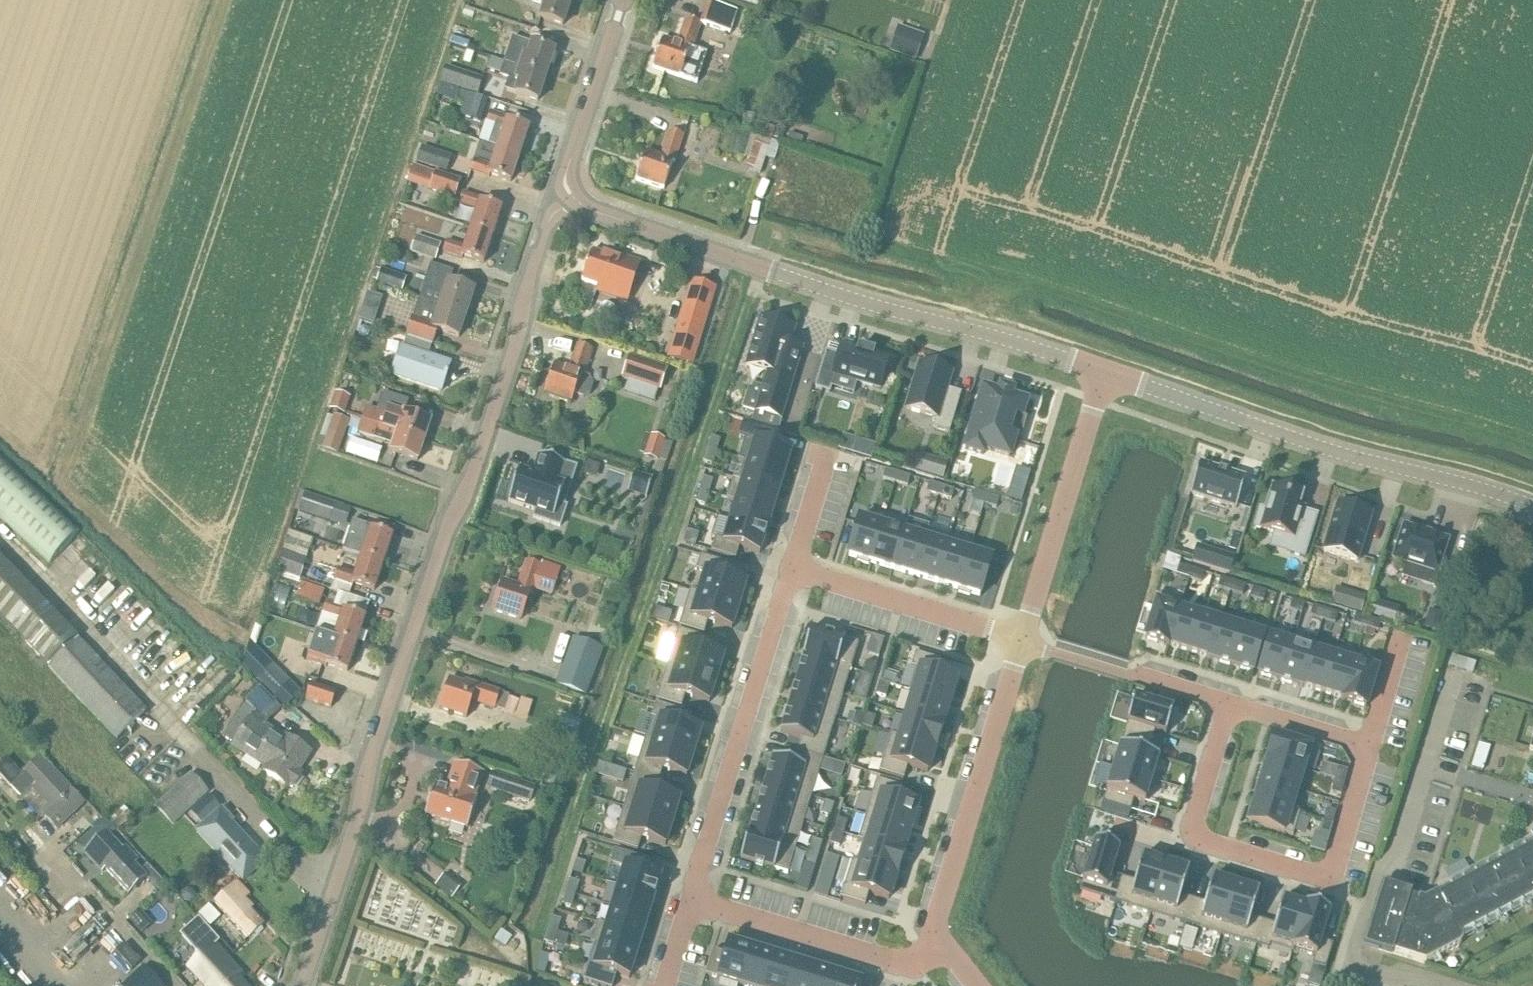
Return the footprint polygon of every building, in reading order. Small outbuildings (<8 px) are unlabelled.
[(544,18),(563,25),(571,0),(536,0),(542,2),(546,4),(541,17),(544,18)] [(708,1),(706,7),(701,22),(732,32),(738,11),(708,1)] [(653,67),(681,77),(698,82),(707,55),(693,50),(702,23),(686,18),(678,43),(663,38),(653,67)] [(898,25),(889,51),(916,60),(925,34),(898,25)] [(513,37),(504,63),(520,68),(520,67),(546,75),(555,51),(536,44),(532,43),(513,37)] [(490,58),(487,69),(500,74),(500,76),(509,79),(505,89),(516,93),(519,94),(538,100),(546,75),(520,67),(520,68),(504,63),(490,58)] [(446,67),(441,82),(478,93),(482,79),(446,67)] [(458,89),(451,112),(481,122),(488,99),(458,89)] [(487,120),(485,123),(495,126),(489,143),(498,146),(520,154),(529,127),(509,120),(509,118),(500,114),(490,111),(487,120)] [(745,113),(741,127),(752,130),(755,115),(745,113)] [(778,126),(774,137),(782,140),(786,129),(778,126)] [(720,150),(745,158),(749,159),(746,169),(761,174),(766,157),(776,161),(781,144),(727,127),(720,150)] [(684,135),(670,130),(661,155),(646,150),(636,180),(664,189),(673,161),(676,161),(684,135)] [(452,156),(421,146),(416,161),(447,172),(452,156)] [(474,159),(470,170),(471,170),(490,176),(490,174),(511,181),(520,154),(498,146),(492,165),(474,159)] [(426,168),(419,187),(455,199),(461,181),(426,168)] [(477,209),(470,228),(493,235),(502,208),(481,201),(482,199),(463,192),(459,203),(477,209)] [(493,235),(470,228),(464,246),(447,240),(443,252),(463,258),(463,256),(484,262),(493,235)] [(436,259),(441,244),(417,237),(412,252),(436,259)] [(592,250),(582,280),(601,286),(608,288),(609,289),(614,272),(637,280),(643,263),(609,252),(607,255),(592,250)] [(454,270),(435,264),(431,263),(422,288),(443,295),(440,304),(467,313),(475,290),(450,282),(454,270)] [(373,278),(377,280),(376,281),(402,290),(407,276),(381,268),(380,269),(376,268),(373,278)] [(691,279),(666,359),(693,367),(717,287),(691,279)] [(415,316),(408,335),(433,343),(437,330),(459,337),(467,313),(440,304),(440,305),(420,298),(415,316)] [(600,306),(598,312),(602,318),(608,319),(613,316),(615,310),(611,304),(605,303),(600,306)] [(360,319),(362,320),(372,324),(378,308),(365,304),(360,319)] [(761,317),(747,365),(768,371),(756,411),(782,419),(803,348),(790,344),(795,328),(761,317)] [(360,320),(356,332),(358,332),(360,336),(364,338),(368,336),(370,332),(368,327),(364,325),(361,327),(362,321),(360,320)] [(408,335),(408,336),(404,348),(402,347),(392,375),(441,391),(450,363),(428,356),(433,343),(408,335)] [(880,388),(890,357),(874,353),(874,351),(859,347),(859,348),(843,343),(840,355),(827,351),(816,387),(830,391),(835,374),(880,388)] [(544,393),(563,400),(571,403),(574,395),(583,398),(592,394),(595,384),(591,378),(584,375),(592,349),(578,344),(569,369),(554,364),(544,393)] [(630,355),(622,377),(661,391),(669,368),(630,355)] [(924,364),(920,363),(907,408),(936,417),(933,427),(950,432),(960,398),(945,394),(952,373),(938,369),(939,366),(925,361),(924,364)] [(984,390),(966,449),(983,454),(985,449),(1010,456),(1016,437),(1021,439),(1028,418),(1022,416),(1026,402),(1011,397),(1012,393),(1013,392),(1001,388),(1001,389),(999,394),(984,390)] [(337,393),(332,410),(346,413),(351,397),(337,393)] [(363,420),(425,440),(431,421),(387,406),(384,414),(367,408),(363,420)] [(325,438),(325,440),(341,445),(345,433),(349,420),(333,415),(332,416),(325,438)] [(391,451),(399,454),(418,460),(425,440),(363,420),(359,432),(375,438),(376,435),(394,441),(391,451)] [(664,440),(652,436),(646,455),(658,459),(664,440)] [(717,452),(721,439),(711,436),(707,449),(717,452)] [(856,438),(852,453),(871,459),(875,444),(856,438)] [(755,440),(749,461),(785,471),(791,452),(791,451),(755,440)] [(713,464),(717,452),(707,449),(703,461),(713,464)] [(580,468),(539,454),(533,473),(519,469),(509,502),(535,511),(533,517),(560,526),(580,468)] [(0,457),(0,517),(50,563),(80,531),(0,457)] [(745,459),(739,479),(779,491),(785,471),(749,461),(745,459)] [(1198,471),(1191,494),(1192,494),(1236,508),(1246,476),(1201,462),(1198,471)] [(895,482),(898,472),(886,469),(883,478),(895,482)] [(908,486),(911,476),(898,472),(895,482),(908,486)] [(634,473),(630,483),(628,491),(647,497),(652,480),(634,473)] [(710,492),(713,480),(704,477),(700,490),(710,492)] [(734,477),(727,499),(737,502),(772,512),(779,491),(739,479),(734,477)] [(939,495),(942,486),(930,482),(927,491),(939,495)] [(952,499),(954,489),(942,486),(939,495),(952,499)] [(1009,499),(1022,503),(1026,490),(1012,486),(1009,499)] [(1301,497),(1273,488),(1265,513),(1260,511),(1254,529),(1294,541),(1289,555),(1303,560),(1316,517),(1297,511),(1301,497)] [(706,505),(710,492),(700,490),(696,502),(706,505)] [(984,504),(987,494),(975,490),(972,500),(984,504)] [(306,493),(299,512),(330,521),(336,503),(306,493)] [(997,507),(1000,498),(987,494),(984,504),(997,507)] [(737,502),(731,521),(766,532),(772,512),(737,502)] [(1337,502),(1322,550),(1358,562),(1373,513),(1337,502)] [(1225,528),(1228,520),(1207,512),(1204,520),(1225,528)] [(882,525),(871,562),(893,569),(904,532),(905,532),(908,523),(907,523),(885,516),(884,516),(881,525),(882,525)] [(859,518),(848,555),(849,556),(849,555),(858,558),(858,560),(869,564),(870,561),(871,562),(882,525),(881,525),(859,518)] [(354,520),(350,530),(344,549),(362,556),(384,563),(393,535),(372,528),(373,526),(354,520)] [(716,537),(711,551),(736,558),(740,546),(760,553),(760,551),(766,532),(731,521),(725,540),(716,537)] [(1423,533),(1423,532),(1404,526),(1403,529),(1399,528),(1394,542),(1398,543),(1393,558),(1426,569),(1422,582),(1446,590),(1455,562),(1442,558),(1448,540),(1429,534),(1428,535),(1423,533)] [(926,539),(915,575),(937,582),(951,536),(929,530),(928,529),(925,538),(926,539)] [(904,532),(893,569),(915,575),(926,539),(925,538),(905,532),(904,532)] [(951,536),(937,582),(958,589),(970,552),(973,543),(972,543),(951,536)] [(307,560),(293,555),(284,552),(278,572),(301,579),(307,560)] [(970,552),(958,589),(960,589),(959,591),(970,595),(971,592),(980,595),(980,596),(981,596),(992,559),(970,552)] [(701,555),(697,569),(703,571),(697,591),(697,592),(741,606),(748,582),(723,574),(726,563),(701,555)] [(118,739),(147,711),(78,639),(78,638),(0,556),(0,616),(118,739)] [(384,563),(362,556),(356,573),(338,567),(334,579),(353,585),(354,583),(375,590),(384,563)] [(493,610),(512,617),(520,619),(529,592),(532,593),(542,566),(526,561),(518,586),(503,581),(493,610)] [(1179,564),(1177,574),(1189,578),(1192,568),(1179,564)] [(1298,566),(1293,580),(1300,582),(1305,568),(1298,566)] [(1192,568),(1189,578),(1201,581),(1204,572),(1192,568)] [(601,577),(599,584),(606,586),(608,579),(601,577)] [(1221,577),(1218,586),(1230,590),(1233,581),(1221,577)] [(1233,581),(1230,590),(1243,594),(1246,585),(1233,581)] [(296,598),(310,602),(321,606),(326,591),(301,583),(296,598)] [(1336,586),(1331,603),(1361,613),(1366,596),(1336,586)] [(1254,587),(1251,596),(1263,600),(1266,591),(1254,587)] [(689,594),(679,626),(705,634),(706,628),(708,622),(733,630),(741,606),(697,592),(697,591),(691,589),(689,594)] [(1159,592),(1145,638),(1169,646),(1180,609),(1183,600),(1159,592)] [(658,596),(651,618),(663,621),(669,600),(658,596)] [(1293,599),(1290,608),(1302,612),(1305,603),(1293,599)] [(1383,618),(1388,604),(1374,600),(1370,614),(1383,618)] [(324,612),(316,632),(335,638),(356,645),(365,616),(345,610),(346,607),(327,601),(324,612)] [(1313,606),(1311,615),(1323,619),(1326,609),(1313,606)] [(1180,609),(1169,646),(1188,652),(1199,615),(1180,609)] [(1326,609),(1323,619),(1335,623),(1338,613),(1326,609)] [(1430,609),(1424,627),(1437,631),(1442,613),(1430,609)] [(1356,613),(1353,623),(1366,627),(1369,617),(1356,613)] [(1199,615),(1188,652),(1209,658),(1221,622),(1199,615)] [(1369,617),(1366,627),(1378,630),(1381,621),(1369,617)] [(1221,622),(1209,658),(1231,665),(1242,629),(1221,622)] [(812,628),(804,654),(850,669),(858,643),(812,628)] [(675,641),(668,664),(718,679),(725,655),(700,647),(704,637),(679,629),(675,641)] [(1242,629),(1231,665),(1252,672),(1264,635),(1242,629)] [(311,649),(307,661),(326,667),(327,664),(348,671),(356,645),(335,638),(316,632),(314,641),(311,649)] [(1270,638),(1259,674),(1281,680),(1291,644),(1270,638)] [(557,687),(587,697),(603,651),(574,640),(557,687)] [(1291,644),(1281,680),(1302,687),(1313,651),(1291,644)] [(1333,657),(1322,693),(1345,700),(1357,659),(1358,654),(1336,647),(1333,657)] [(1313,651),(1302,687),(1322,693),(1333,657),(1313,651)] [(915,668),(909,689),(952,702),(959,677),(937,671),(941,660),(915,652),(911,666),(915,668)] [(804,654),(796,680),(842,694),(850,669),(804,654)] [(1357,659),(1345,700),(1365,706),(1377,665),(1357,659)] [(868,660),(864,673),(874,676),(878,663),(868,660)] [(273,663),(268,669),(256,680),(273,698),(285,686),(291,681),(273,663)] [(668,664),(657,699),(682,707),(685,696),(710,704),(718,679),(668,664)] [(864,673),(860,686),(870,689),(874,676),(864,673)] [(264,709),(266,705),(267,703),(241,678),(230,689),(251,707),(253,704),(254,705),(248,714),(251,717),(233,745),(266,767),(264,770),(288,787),(289,785),(293,787),(302,774),(298,772),(311,753),(286,736),(285,739),(265,726),(273,715),(264,709)] [(439,708),(458,714),(466,717),(472,701),(495,709),(500,692),(466,680),(465,684),(449,679),(439,708)] [(796,680),(788,705),(835,719),(842,694),(796,680)] [(880,681),(876,694),(886,697),(889,684),(880,681)] [(306,698),(331,707),(336,692),(311,684),(306,698)] [(904,712),(904,713),(944,725),(952,702),(909,689),(908,691),(910,692),(904,712)] [(504,713),(514,717),(520,702),(509,697),(504,713)] [(1135,697),(1124,733),(1151,742),(1155,730),(1166,734),(1174,709),(1154,703),(1155,701),(1140,697),(1140,699),(1135,697)] [(645,737),(645,738),(693,753),(700,731),(701,730),(677,723),(680,710),(656,703),(652,717),(656,718),(650,739),(645,737)] [(788,705),(781,731),(802,737),(798,750),(823,758),(835,719),(788,705)] [(856,712),(852,724),(858,726),(862,727),(866,715),(862,714),(856,712)] [(866,715),(863,726),(872,729),(876,716),(867,713),(866,715)] [(890,733),(890,735),(896,737),(937,749),(944,725),(904,713),(897,735),(890,733)] [(1124,733),(1113,768),(1152,779),(1159,757),(1148,753),(1151,742),(1124,733)] [(1275,734),(1269,755),(1307,767),(1313,745),(1275,734)] [(890,735),(879,771),(904,779),(907,768),(929,775),(937,749),(896,737),(890,735)] [(645,738),(635,773),(659,780),(663,768),(687,775),(687,774),(693,753),(645,738)] [(795,762),(773,755),(765,781),(811,795),(823,758),(798,750),(795,762)] [(1269,755),(1262,777),(1300,789),(1307,767),(1269,755)] [(0,764),(0,775),(11,787),(21,797),(33,786),(49,803),(51,801),(55,806),(45,815),(57,828),(72,814),(84,802),(41,758),(37,762),(24,774),(7,757),(1,763),(0,764)] [(425,813),(453,822),(467,827),(477,797),(476,797),(484,773),(459,764),(450,789),(435,784),(425,813)] [(1339,767),(1335,779),(1345,782),(1348,770),(1339,767)] [(1113,768),(1103,802),(1130,810),(1134,798),(1145,802),(1152,779),(1113,768)] [(635,773),(624,807),(672,822),(678,800),(679,801),(680,799),(655,792),(659,780),(635,773)] [(494,774),(489,788),(530,802),(534,788),(494,774)] [(191,776),(157,808),(172,825),(206,793),(191,776)] [(1262,777),(1255,799),(1293,810),(1300,789),(1262,777)] [(866,813),(866,815),(913,829),(920,804),(898,797),(902,786),(877,779),(875,786),(866,813)] [(1335,779),(1332,792),(1341,794),(1345,782),(1335,779)] [(765,782),(758,808),(804,822),(811,796),(765,782)] [(209,794),(190,811),(202,824),(220,807),(209,794)] [(1255,799),(1248,821),(1294,834),(1300,812),(1293,810),(1255,799)] [(825,801),(821,813),(831,816),(835,804),(825,801)] [(624,807),(613,842),(638,850),(642,837),(666,845),(666,843),(672,822),(624,807)] [(198,831),(243,880),(265,860),(231,823),(234,821),(222,808),(198,831)] [(749,831),(749,833),(796,848),(804,822),(758,808),(750,832),(749,831)] [(1327,808),(1323,820),(1333,823),(1336,811),(1327,808)] [(866,815),(858,838),(906,852),(913,829),(866,815)] [(838,818),(834,831),(844,833),(847,821),(838,818)] [(1323,820),(1320,833),(1330,835),(1333,823),(1323,820)] [(834,831),(831,843),(840,846),(844,833),(834,831)] [(85,851),(83,852),(100,870),(104,867),(129,893),(143,880),(146,877),(135,865),(140,860),(133,853),(127,845),(122,849),(118,845),(110,836),(109,836),(109,835),(106,832),(85,851)] [(749,833),(741,859),(788,873),(796,848),(749,833)] [(852,860),(851,861),(898,876),(905,853),(906,852),(858,838),(858,839),(859,839),(863,841),(856,861),(852,860)] [(813,839),(809,851),(819,854),(823,842),(813,839)] [(1084,878),(1080,891),(1116,902),(1123,877),(1112,874),(1119,848),(1095,841),(1088,863),(1086,862),(1081,877),(1084,878)] [(1411,896),(1391,890),(1391,889),(1389,889),(1388,890),(1386,890),(1385,892),(1384,893),(1370,939),(1369,940),(1370,942),(1370,944),(1371,945),(1372,946),(1374,947),(1426,963),(1458,946),(1460,944),(1462,943),(1462,942),(1463,940),(1463,938),(1462,937),(1461,935),(1532,898),(1532,845),(1439,895),(1438,893),(1425,900),(1419,898),(1418,901),(1410,899),(1411,896)] [(809,851),(806,864),(815,867),(819,854),(809,851)] [(1123,877),(1116,902),(1151,912),(1166,863),(1143,856),(1135,881),(1123,877)] [(582,875),(586,863),(576,859),(572,872),(582,875)] [(1166,863),(1151,912),(1186,923),(1193,899),(1181,895),(1189,870),(1185,868),(1186,865),(1171,860),(1170,864),(1166,863)] [(851,861),(840,897),(865,905),(868,894),(890,901),(898,876),(851,861)] [(660,877),(661,876),(625,865),(619,885),(654,896),(660,877)] [(445,873),(435,887),(452,899),(462,886),(445,873)] [(1193,899),(1186,923),(1221,934),(1236,884),(1213,877),(1205,903),(1193,899)] [(576,895),(580,882),(570,879),(566,891),(576,895)] [(215,902),(235,923),(248,938),(264,923),(243,901),(250,894),(237,881),(215,902)] [(819,881),(815,893),(827,897),(831,885),(819,881)] [(1236,884),(1221,934),(1256,944),(1263,921),(1252,917),(1260,891),(1255,889),(1256,886),(1241,882),(1240,885),(1236,884)] [(648,916),(654,896),(619,885),(613,905),(648,916)] [(181,891),(181,897),(184,902),(190,903),(195,899),(195,893),(192,888),(186,888),(181,891)] [(572,907),(576,895),(566,891),(562,904),(572,907)] [(1263,921),(1256,944),(1269,948),(1270,944),(1291,950),(1305,905),(1283,898),(1275,924),(1263,921)] [(1305,905),(1291,950),(1293,951),(1294,949),(1315,955),(1313,964),(1326,968),(1333,944),(1321,940),(1330,911),(1306,904),(1305,905)] [(209,905),(199,915),(211,927),(222,918),(209,905)] [(642,936),(648,916),(613,905),(607,925),(607,926),(642,936)] [(140,909),(128,919),(141,934),(152,924),(140,909)] [(557,932),(561,919),(552,916),(548,929),(557,932)] [(239,980),(244,975),(215,944),(218,941),(198,919),(188,928),(190,930),(202,955),(188,968),(204,985),(245,985),(239,980)] [(636,957),(642,936),(607,926),(607,925),(598,922),(591,943),(594,944),(601,946),(600,946),(636,957)] [(554,944),(557,932),(548,929),(544,941),(554,944)] [(501,930),(495,939),(506,945),(511,936),(501,930)] [(512,941),(508,947),(514,951),(518,945),(512,941)] [(706,974),(740,984),(751,948),(750,948),(751,945),(740,942),(739,944),(729,941),(725,953),(713,950),(706,974)] [(141,961),(124,943),(115,951),(132,969),(141,961)] [(583,980),(604,985),(613,985),(617,973),(630,977),(630,976),(636,957),(600,946),(601,946),(594,944),(583,980)] [(740,985),(745,985),(764,985),(773,955),(751,948),(740,985)] [(764,985),(788,985),(795,962),(773,955),(764,985)] [(818,968),(795,962),(788,985),(812,985),(818,968)] [(126,985),(162,985),(145,968),(134,978),(126,985)] [(840,975),(818,968),(812,985),(836,985),(840,975)] [(836,985),(861,985),(862,982),(861,981),(861,982),(852,979),(852,977),(841,973),(841,976),(840,975),(836,985)]
